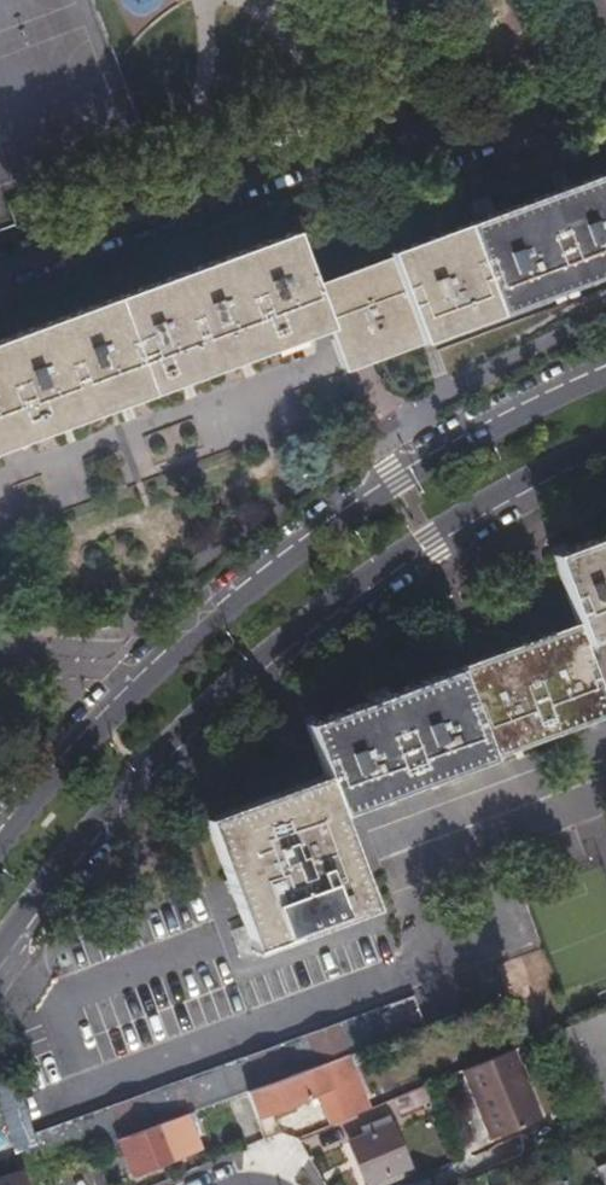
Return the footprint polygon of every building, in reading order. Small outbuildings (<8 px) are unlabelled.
[(319,292),(334,333),(351,378),(605,281),(605,177),(393,258),(395,264),(319,292)] [(334,333),(319,292),(298,237),(0,352),(0,462),(334,333)] [(553,559),(576,627),(302,727),(321,778),(197,825),(243,954),(369,910),(336,818),(605,721),(605,707),(585,651),(605,644),(605,540),(553,559)] [(349,1053),(423,1026),(411,995),(34,1129),(46,1161),(92,1145),(121,1135),(190,1110),(247,1089),(349,1053)] [(462,1069),(478,1106),(483,1103),(497,1138),(541,1119),(513,1049),(462,1069)] [(278,1131),(274,1120),(271,1109),(318,1092),(330,1124),(368,1108),(349,1053),(247,1089),(264,1137),(278,1131)] [(455,1088),(449,1075),(424,1085),(430,1098),(455,1088)] [(483,1103),(478,1106),(490,1140),(497,1138),(483,1103)] [(121,1135),(128,1153),(135,1171),(203,1147),(190,1110),(121,1135)] [(380,1126),(378,1123),(377,1120),(360,1127),(363,1133),(348,1139),(365,1179),(375,1175),(394,1167),(406,1162),(389,1122),(380,1126)] [(397,1175),(394,1167),(375,1175),(379,1183),(397,1175)] [(19,1170),(0,1175),(0,1184),(24,1184),(19,1170)]
